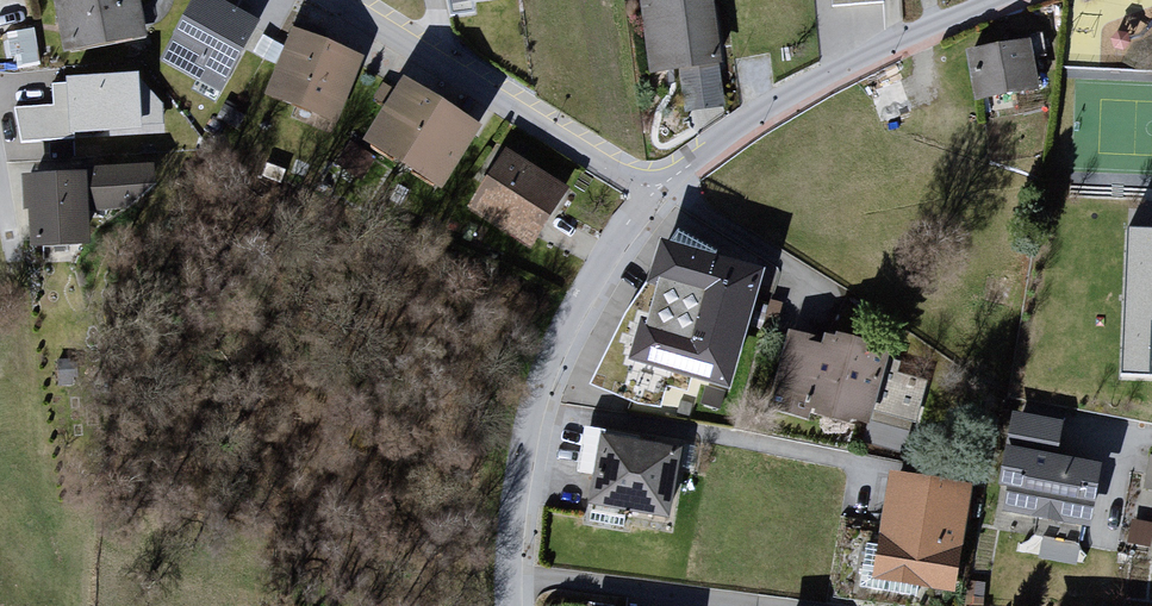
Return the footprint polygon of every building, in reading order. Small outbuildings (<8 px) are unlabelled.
[(151,47),(143,0),(55,0),(65,61),(151,47)] [(225,104),(264,34),(203,0),(200,0),(162,69),(225,104)] [(457,12),(514,5),(513,0),(456,0),(457,12)] [(653,79),(726,71),(718,0),(644,0),(653,79)] [(887,10),(886,0),(833,0),(834,14),(887,10)] [(267,99),(335,128),(363,62),(296,33),(267,99)] [(1036,45),(970,57),(979,106),(1044,95),(1036,45)] [(161,132),(159,77),(55,81),(55,101),(18,102),(20,138),(161,132)] [(373,147),(448,196),(488,135),(412,86),(373,147)] [(469,218),(534,261),(576,197),(510,154),(469,218)] [(155,170),(23,178),(28,261),(93,257),(90,217),(158,213),(155,170)] [(1130,242),(1113,385),(1151,389),(1151,244),(1130,242)] [(669,249),(635,367),(738,396),(771,278),(669,249)] [(773,414),(874,438),(893,358),(792,335),(773,414)] [(1010,518),(1099,533),(1109,474),(1061,465),(1068,427),(1011,417),(1002,469),(1011,471),(1006,494),(1014,495),(1010,518)] [(685,456),(606,442),(594,513),(673,527),(685,456)] [(1148,458),(1141,507),(1151,508),(1151,459),(1148,458)] [(974,493),(894,481),(878,587),(958,599),(974,493)] [(1133,514),(1129,543),(1151,547),(1151,517),(1133,514)]
